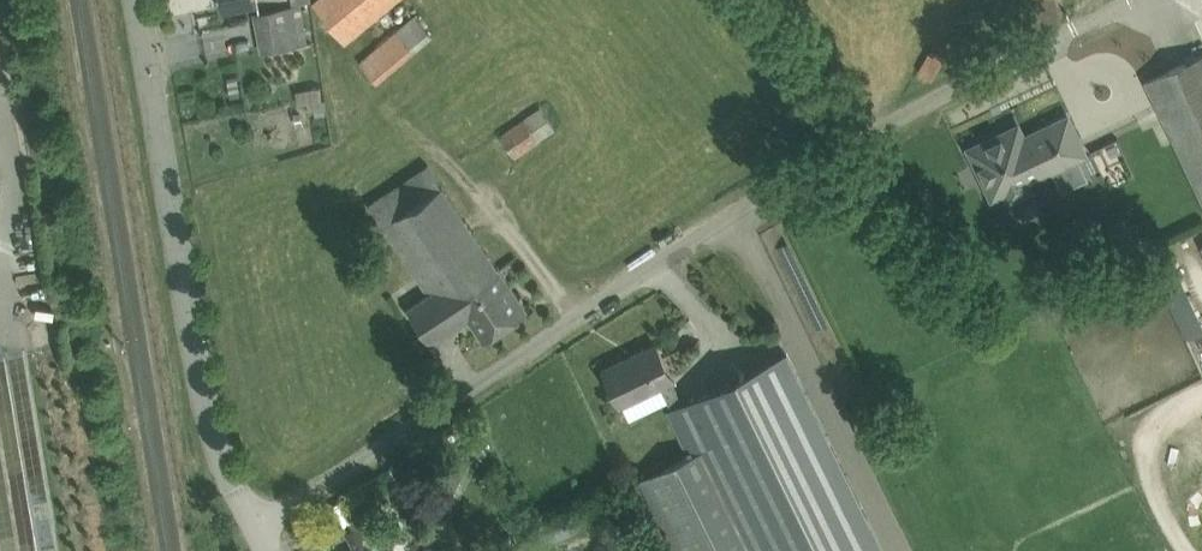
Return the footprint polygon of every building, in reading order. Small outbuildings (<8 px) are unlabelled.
[(314,8),(345,46),(401,0),(319,0),(312,6),(314,8)] [(292,8),(251,15),(259,55),(299,47),(292,8)] [(414,17),(359,63),(376,84),(432,39),(414,17)] [(931,50),(919,70),(932,78),(945,57),(931,50)] [(1146,79),(1157,101),(1201,201),(1201,53),(1146,79)] [(320,85),(296,89),(299,104),(308,103),(309,111),(315,110),(315,115),(327,113),(325,98),(322,99),(320,85)] [(501,132),(516,155),(555,128),(541,105),(501,132)] [(1078,139),(1068,116),(1041,128),(1041,130),(1021,139),(1016,129),(1000,137),(998,134),(983,141),(984,144),(975,149),(980,161),(977,162),(985,180),(989,179),(994,191),(1005,185),(1011,198),(1030,189),(1024,177),(1035,172),(1036,175),(1081,155),(1074,141),(1078,139)] [(369,204),(429,293),(408,307),(432,342),(469,317),(484,339),(528,310),(429,164),(369,204)] [(1186,336),(1201,329),(1201,314),(1183,272),(1162,282),(1186,336)] [(658,347),(656,342),(604,368),(614,389),(620,404),(662,385),(692,451),(639,475),(677,550),(753,550),(709,459),(747,442),(794,547),(849,522),(848,520),(865,511),(789,354),(685,405),(672,379),(674,378),(658,347)] [(416,454),(396,469),(407,484),(426,469),(416,454)] [(355,517),(345,498),(334,504),(344,524),(355,517)] [(360,523),(347,530),(358,550),(374,550),(360,523)] [(513,532),(517,541),(528,535),(524,527),(513,532)] [(504,547),(515,542),(511,533),(500,539),(504,547)] [(460,540),(439,550),(464,550),(460,540)]
